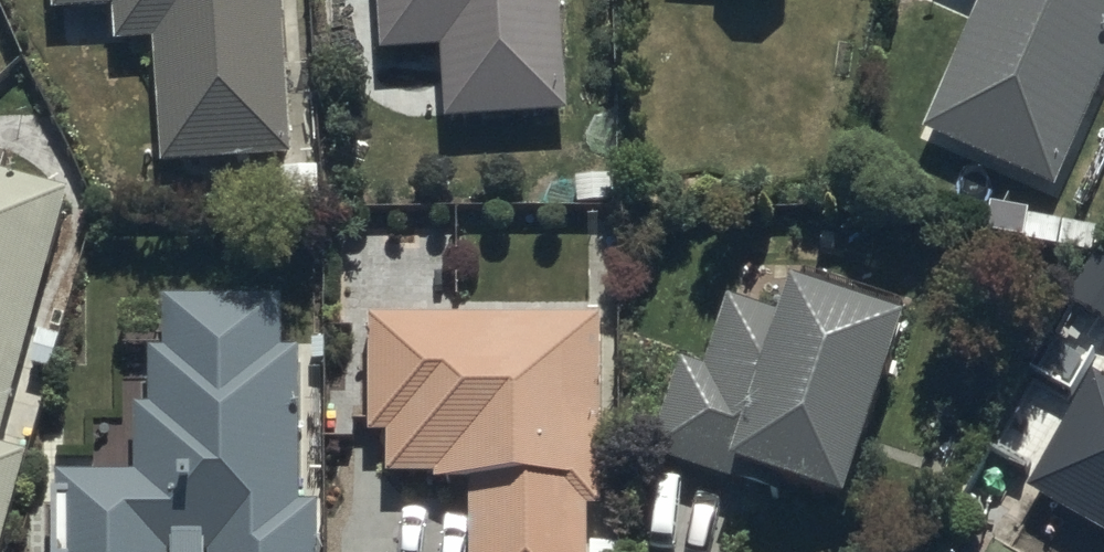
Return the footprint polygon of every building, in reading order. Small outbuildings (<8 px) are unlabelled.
[(297,170),(283,0),(55,0),(57,25),(119,26),(119,55),(156,52),(168,181),(297,170)] [(572,126),(563,0),(380,0),(385,66),(444,62),(449,134),(572,126)] [(928,139),(1058,197),(1103,96),(1103,0),(992,0),(928,139)] [(68,203),(0,183),(0,436),(68,203)] [(664,474),(850,533),(906,357),(720,298),(664,474)] [(304,312),(154,314),(157,476),(56,477),(57,551),(308,551),(304,312)] [(594,324),(375,321),(373,491),(475,493),(474,551),(591,551),(594,324)] [(1101,380),(1031,505),(1103,545),(1103,382),(1101,380)] [(0,460),(0,551),(4,551),(28,468),(0,460)]
